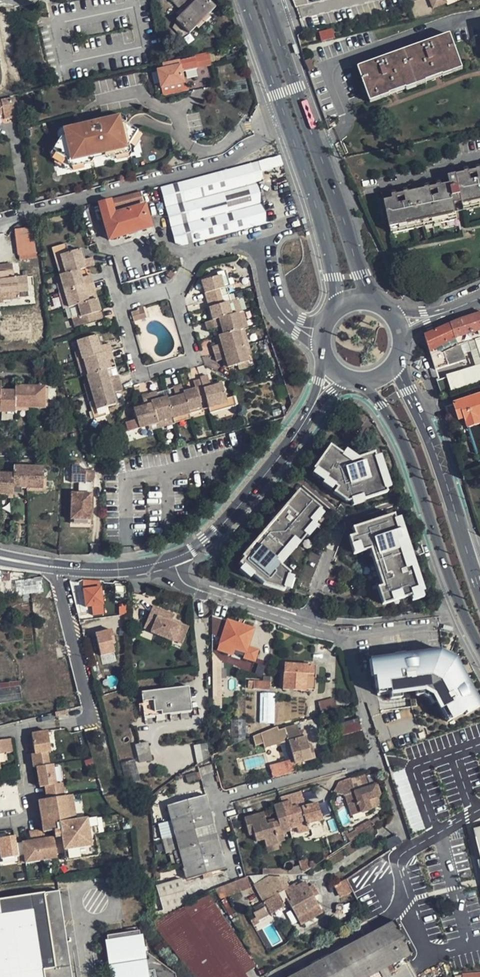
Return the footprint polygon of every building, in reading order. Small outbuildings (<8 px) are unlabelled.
[(208,0),(201,0),(195,6),(192,3),(194,2),(192,0),(172,0),(183,12),(185,11),(187,14),(177,22),(189,35),(217,10),(208,0)] [(320,40),(335,38),(333,28),(319,30),(320,40)] [(459,60),(448,30),(357,67),(369,96),(459,60)] [(197,65),(195,58),(179,61),(180,66),(181,69),(197,65)] [(163,87),(184,82),(181,69),(180,66),(171,68),(170,63),(164,64),(165,69),(159,70),(163,87)] [(163,87),(159,70),(153,72),(156,88),(163,87)] [(184,82),(163,87),(165,97),(186,93),(184,82)] [(6,113),(7,119),(21,116),(17,99),(0,103),(0,114),(6,113)] [(139,133),(119,121),(98,126),(99,129),(88,132),(87,128),(67,133),(55,153),(69,161),(70,166),(86,162),(85,159),(114,152),(115,155),(131,152),(129,147),(139,133)] [(142,135),(139,133),(129,147),(131,152),(115,155),(114,152),(85,159),(86,162),(70,166),(69,161),(55,153),(53,156),(56,158),(57,162),(66,168),(67,172),(71,171),(74,173),(85,170),(87,167),(90,166),(94,165),(96,161),(106,159),(109,161),(113,160),(113,161),(116,160),(119,162),(130,160),(132,156),(136,156),(135,152),(141,142),(140,138),(142,135)] [(234,230),(237,229),(269,221),(258,182),(265,180),(259,161),(164,186),(176,233),(178,242),(181,244),(234,230)] [(479,204),(479,162),(455,167),(456,173),(458,180),(450,182),(449,177),(382,190),(391,230),(457,217),(455,209),(454,202),(462,201),(463,208),(479,204)] [(456,173),(448,174),(449,177),(450,182),(458,180),(456,173)] [(153,228),(147,206),(117,214),(116,212),(146,203),(143,192),(113,200),(100,203),(111,240),(153,228)] [(455,209),(463,208),(462,201),(454,202),(455,209)] [(17,226),(19,249),(37,248),(35,225),(17,226)] [(68,244),(54,249),(62,276),(68,274),(62,255),(71,252),(68,244)] [(90,267),(96,266),(94,258),(85,261),(81,250),(71,252),(62,255),(68,274),(62,276),(64,282),(66,291),(71,308),(78,306),(81,317),(86,316),(88,323),(104,318),(99,300),(97,291),(85,294),(83,289),(86,285),(95,282),(93,274),(92,275),(83,278),(79,276),(78,271),(90,267)] [(83,278),(92,275),(90,267),(78,271),(79,276),(83,278)] [(21,292),(19,278),(16,278),(15,275),(12,275),(11,268),(0,269),(0,295),(21,292)] [(227,271),(219,273),(220,276),(225,275),(228,287),(232,286),(227,271)] [(225,304),(223,297),(221,289),(228,287),(225,275),(220,276),(205,281),(210,300),(216,321),(208,323),(210,330),(218,328),(226,326),(228,334),(221,336),(224,345),(221,346),(215,348),(217,355),(219,362),(225,361),(228,360),(230,368),(238,366),(249,362),(247,356),(245,347),(240,331),(244,329),(241,319),(239,313),(237,314),(233,302),(225,304)] [(97,291),(95,282),(86,285),(83,289),(85,294),(97,291)] [(223,297),(231,294),(228,287),(221,289),(223,297)] [(61,292),(66,309),(71,308),(66,291),(61,292)] [(0,295),(0,303),(5,303),(5,300),(21,298),(21,292),(0,295)] [(233,302),(231,294),(223,297),(225,304),(233,302)] [(244,312),(240,300),(233,302),(237,314),(239,313),(244,312)] [(145,305),(138,307),(139,310),(141,319),(148,317),(145,305)] [(71,308),(76,327),(88,323),(86,316),(81,317),(78,306),(71,308)] [(141,319),(139,310),(133,311),(135,321),(141,319)] [(430,350),(435,368),(457,361),(453,347),(457,346),(455,339),(479,331),(479,313),(460,319),(426,335),(430,350)] [(218,328),(221,336),(228,334),(226,326),(218,328)] [(250,345),(245,329),(244,329),(240,331),(245,347),(250,345)] [(98,335),(79,340),(82,351),(84,359),(86,359),(90,375),(89,375),(91,382),(93,391),(99,410),(107,407),(118,404),(115,394),(126,390),(123,383),(121,374),(111,377),(107,376),(106,370),(112,368),(109,360),(116,358),(114,351),(112,343),(101,346),(98,335)] [(450,393),(479,384),(479,340),(468,344),(474,368),(445,377),(450,393)] [(119,366),(116,358),(109,360),(112,368),(119,366)] [(80,360),(84,376),(89,375),(90,375),(86,359),(84,359),(80,360)] [(121,374),(119,366),(112,368),(106,370),(107,376),(111,377),(121,374)] [(136,408),(142,428),(160,423),(160,421),(175,416),(176,418),(192,414),(212,409),(229,404),(228,401),(224,385),(214,388),(212,377),(204,379),(204,381),(206,388),(199,391),(187,394),(184,386),(177,388),(177,389),(179,398),(178,403),(172,405),(170,398),(162,400),(160,394),(160,393),(152,395),(145,397),(147,404),(136,408)] [(204,381),(197,383),(199,391),(206,388),(204,381)] [(49,388),(34,387),(19,387),(19,391),(4,391),(4,382),(0,382),(0,409),(2,409),(2,413),(18,413),(18,408),(33,409),(48,409),(49,388)] [(177,389),(169,392),(170,398),(172,405),(178,403),(179,398),(177,389)] [(96,419),(109,415),(107,407),(99,410),(93,391),(89,393),(96,419)] [(454,403),(459,419),(465,417),(467,422),(468,428),(479,424),(479,420),(479,419),(479,418),(479,394),(454,403)] [(237,408),(235,399),(228,401),(229,404),(212,409),(214,415),(237,408)] [(212,409),(192,414),(194,420),(214,415),(212,409)] [(178,424),(194,420),(192,414),(176,418),(178,424)] [(176,418),(175,416),(160,421),(160,423),(162,429),(178,424),(176,418)] [(143,434),(162,429),(160,423),(142,428),(143,434)] [(330,446),(314,468),(315,469),(312,473),(323,481),(322,483),(331,490),(334,486),(337,488),(334,493),(347,502),(350,501),(352,505),(363,501),(363,500),(386,492),(385,489),(390,487),(380,455),(375,457),(374,453),(357,459),(345,450),(342,454),(330,446)] [(90,520),(91,482),(85,482),(85,473),(79,466),(79,462),(76,462),(76,466),(72,466),(72,482),(79,482),(79,492),(71,492),(70,519),(90,520)] [(46,466),(17,465),(16,473),(3,473),(3,470),(0,470),(0,497),(1,497),(2,494),(16,494),(16,487),(46,488),(46,466)] [(244,558),(239,563),(242,566),(239,569),(250,579),(253,575),(263,584),(283,590),(284,588),(288,589),(293,577),(288,575),(289,573),(284,560),(306,535),(308,536),(317,526),(314,524),(324,512),(299,490),(242,556),(244,558)] [(378,588),(383,604),(421,592),(400,531),(404,529),(399,517),(394,519),(393,515),(353,528),(355,535),(349,537),(354,554),(370,548),(383,586),(378,588)] [(81,578),(82,590),(84,607),(89,606),(100,604),(101,604),(99,588),(98,580),(81,578)] [(118,601),(109,599),(108,609),(111,610),(111,607),(117,608),(118,601)] [(100,604),(89,606),(90,617),(101,615),(100,604)] [(172,613),(150,604),(144,619),(152,622),(149,630),(171,639),(171,637),(181,641),(188,625),(177,621),(176,623),(169,620),(170,618),(172,613)] [(103,613),(104,624),(111,624),(110,612),(103,613)] [(253,628),(227,620),(212,614),(211,617),(211,621),(225,625),(220,638),(216,649),(221,650),(223,645),(244,652),(242,657),(253,660),(256,650),(247,646),(253,628)] [(152,622),(144,619),(141,626),(149,630),(152,622)] [(225,625),(211,621),(211,636),(220,638),(225,625)] [(97,630),(100,663),(116,662),(113,629),(97,630)] [(400,698),(400,692),(415,690),(415,696),(422,695),(428,698),(431,704),(436,702),(440,709),(447,721),(452,719),(465,712),(465,713),(479,706),(454,657),(440,650),(369,660),(371,676),(374,676),(375,689),(376,688),(377,695),(389,694),(390,699),(400,698)] [(213,705),(221,705),(221,662),(213,662),(213,705)] [(283,689),(306,690),(306,688),(316,688),(317,665),(314,665),(284,663),(283,689)] [(254,681),(269,682),(269,674),(262,671),(260,678),(248,678),(247,688),(253,689),(254,681)] [(269,690),(269,682),(254,681),(253,689),(269,690)] [(138,703),(139,716),(190,710),(188,685),(141,691),(142,703),(138,703)] [(24,702),(21,686),(0,689),(0,705),(24,702)] [(273,693),(260,693),(259,717),(273,717),(273,693)] [(318,702),(321,714),(337,711),(334,698),(318,702)] [(356,717),(340,722),(343,734),(331,737),(337,758),(366,750),(356,717)] [(245,723),(234,723),(234,738),(245,737),(245,723)] [(296,723),(284,727),(286,735),(298,731),(296,723)] [(275,727),(262,732),(264,738),(255,741),(258,751),(267,748),(266,745),(280,741),(275,727)] [(46,731),(30,733),(34,754),(30,755),(32,766),(35,766),(45,764),(44,753),(50,752),(46,731)] [(298,731),(286,735),(293,757),(294,761),(314,755),(311,746),(308,747),(304,735),(299,736),(298,731)] [(7,761),(6,753),(11,752),(9,738),(0,739),(0,762),(7,761)] [(206,741),(193,743),(196,761),(209,754),(206,741)] [(139,747),(141,763),(152,761),(150,745),(139,747)] [(293,757),(267,765),(271,777),(297,769),(294,761),(293,757)] [(120,764),(126,785),(140,781),(134,760),(120,764)] [(45,797),(62,794),(60,783),(55,784),(51,763),(45,764),(35,766),(39,787),(43,786),(45,797)] [(177,781),(179,788),(201,780),(197,770),(191,773),(192,775),(177,781)] [(353,791),(349,779),(338,782),(333,792),(342,795),(353,791)] [(378,796),(374,785),(353,791),(357,803),(360,812),(372,808),(369,799),(378,796)] [(147,803),(153,796),(148,792),(142,799),(147,803)] [(72,819),(68,793),(62,794),(66,820),(72,819)] [(55,857),(56,860),(96,854),(93,836),(92,829),(90,816),(72,819),(66,820),(62,794),(45,797),(37,798),(42,828),(50,826),(52,835),(55,857)] [(205,796),(169,807),(171,818),(175,832),(178,844),(188,879),(224,868),(227,867),(207,795),(205,796)] [(372,808),(381,805),(378,796),(369,799),(372,808)] [(306,823),(320,819),(316,805),(304,808),(300,797),(281,802),(272,805),(277,821),(266,824),(263,813),(244,818),(249,835),(253,834),(256,840),(263,838),(265,846),(277,843),(273,832),(281,830),(288,828),(295,826),(297,833),(307,830),(306,826),(307,826),(306,823)] [(350,815),(360,812),(357,803),(347,806),(350,815)] [(171,818),(162,820),(166,834),(175,832),(171,818)] [(360,835),(375,824),(372,819),(356,829),(358,831),(346,838),(348,845),(360,835)] [(40,859),(55,857),(52,835),(44,836),(42,828),(36,829),(40,859)] [(23,854),(24,862),(40,859),(36,829),(28,830),(29,839),(20,840),(23,854)] [(277,843),(284,841),(281,830),(273,832),(277,843)] [(164,848),(178,844),(175,832),(166,834),(161,836),(164,848)] [(20,840),(14,841),(13,835),(0,837),(0,857),(0,858),(23,854),(20,840)] [(267,852),(278,849),(277,843),(265,846),(267,852)] [(276,892),(268,878),(267,876),(247,877),(253,887),(261,901),(262,901),(275,894),(276,892)] [(214,890),(220,899),(253,887),(247,877),(245,877),(241,877),(214,890)] [(282,894),(296,917),(316,905),(303,882),(290,889),(283,877),(268,878),(276,892),(279,896),(282,894)] [(180,878),(156,889),(165,910),(190,899),(180,878)] [(334,886),(340,898),(352,891),(345,879),(334,886)] [(52,906),(43,907),(40,891),(2,897),(5,913),(0,913),(0,976),(63,976),(52,906)] [(254,968),(210,892),(157,915),(156,916),(150,920),(160,932),(171,946),(195,976),(245,976),(243,974),(254,968)] [(275,894),(262,901),(267,909),(279,902),(275,894)] [(269,916),(265,910),(267,909),(262,901),(261,901),(260,903),(261,904),(263,908),(255,912),(252,913),(257,922),(269,916)] [(411,955),(393,922),(291,976),(370,976),(411,955)] [(138,953),(137,948),(134,924),(103,929),(110,976),(173,976),(171,967),(145,952),(138,953)]
